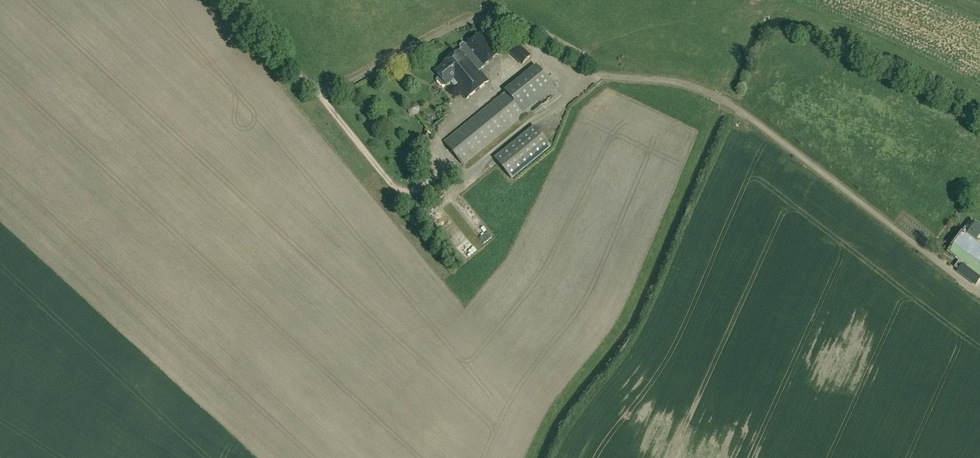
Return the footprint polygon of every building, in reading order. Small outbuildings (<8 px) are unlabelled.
[(459,46),(461,49),(479,70),(498,54),(480,33),(466,45),(463,42),(459,46)] [(504,48),(521,64),(530,56),(513,39),(504,48)] [(488,81),(479,70),(461,49),(434,71),(439,76),(437,78),(437,81),(441,86),(444,86),(446,85),(447,86),(452,82),(466,99),(488,81)] [(523,114),(554,89),(535,66),(504,91),(505,92),(523,114)] [(462,165),(523,114),(505,92),(444,142),(462,165)] [(450,132),(462,121),(457,116),(445,127),(450,132)] [(494,158),(510,179),(550,146),(533,126),(494,158)] [(441,214),(451,207),(448,201),(437,208),(441,214)] [(487,232),(472,212),(467,216),(482,236),(487,232)] [(972,223),(950,252),(960,260),(957,264),(962,267),(958,272),(976,285),(979,280),(979,277),(966,267),(967,265),(979,275),(979,229),(972,223)] [(471,256),(477,250),(471,243),(464,249),(471,256)]
